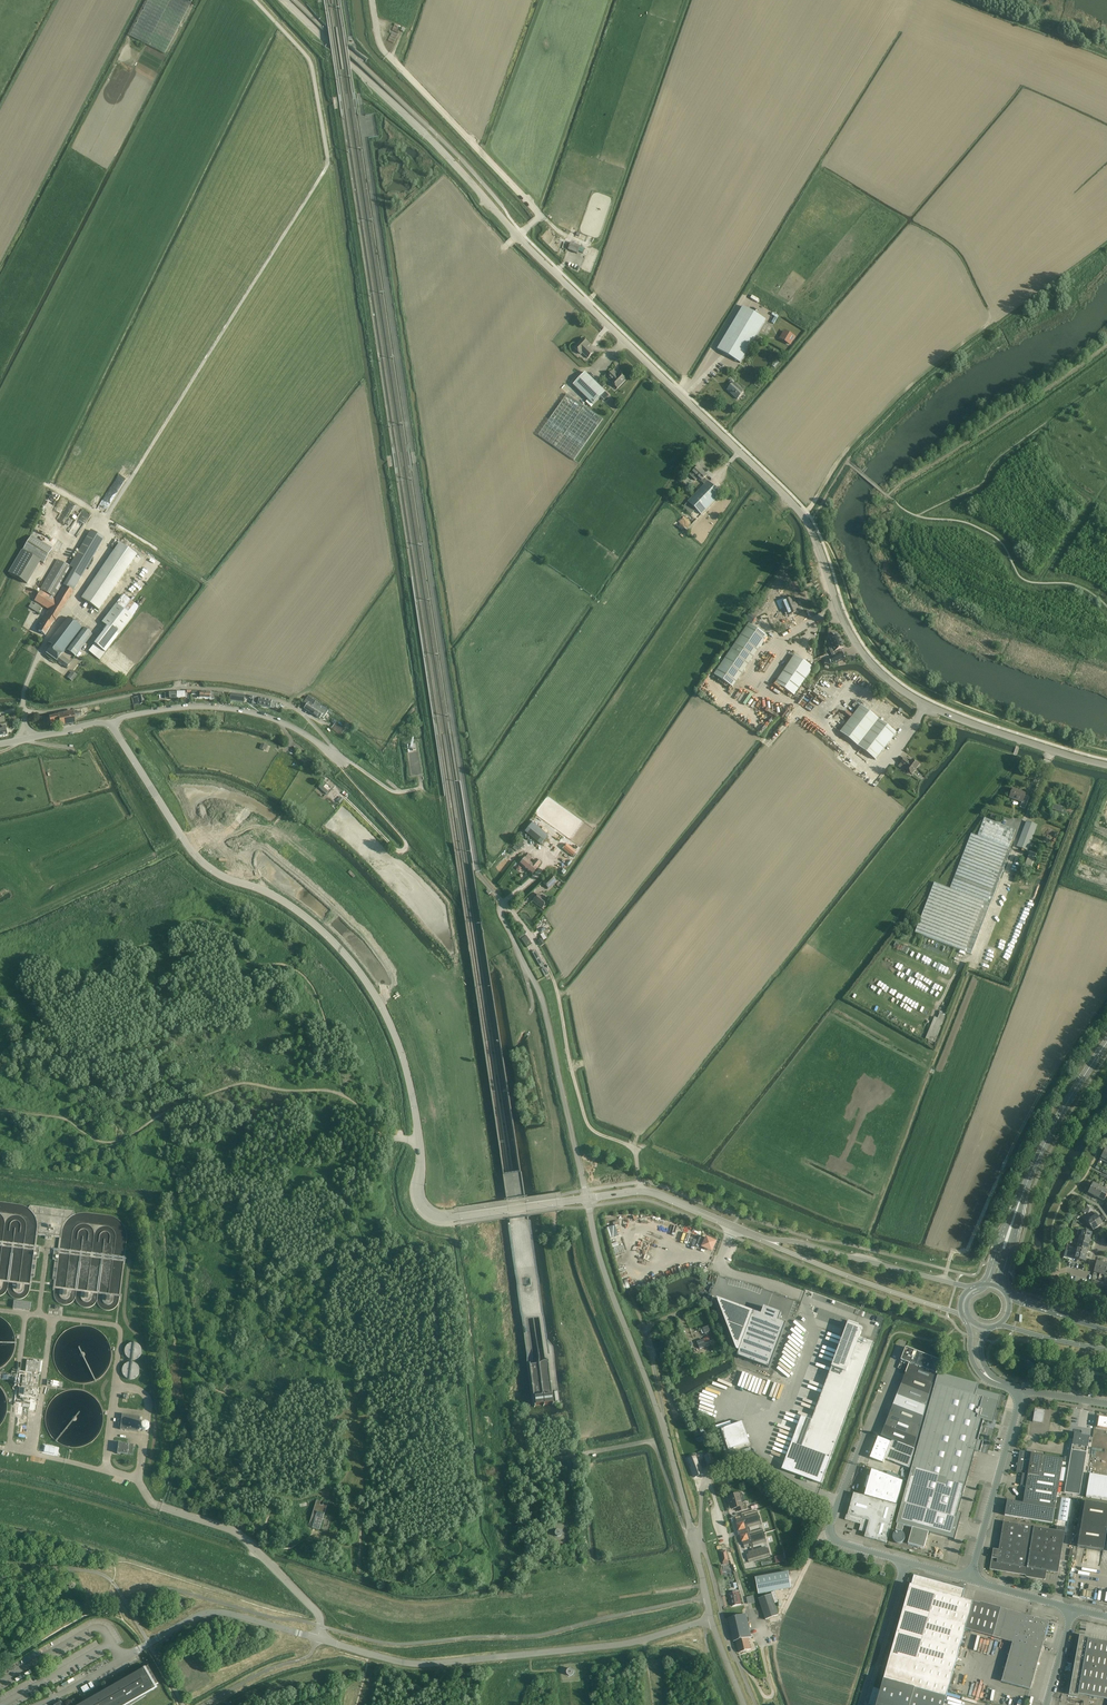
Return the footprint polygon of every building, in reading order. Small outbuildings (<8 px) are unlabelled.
[(185,0),(148,0),(130,36),(165,54),(191,3),(185,0)] [(580,247),(571,243),(568,250),(577,254),(580,247)] [(719,346),(717,349),(729,356),(732,351),(743,358),(740,363),(761,329),(766,320),(743,307),(725,336),(719,346)] [(785,331),(780,339),(790,345),(795,337),(785,331)] [(587,348),(590,345),(584,339),(575,348),(581,355),(582,354),(583,353),(584,354),(589,359),(594,353),(589,349),(589,350),(587,348)] [(613,372),(608,377),(613,382),(612,383),(618,389),(626,380),(620,374),(617,378),(616,377),(617,376),(613,372)] [(594,405),(600,398),(602,400),(604,399),(605,400),(609,396),(598,385),(586,373),(574,386),(593,405),(594,405)] [(726,386),(729,388),(727,390),(737,400),(744,393),(734,383),(735,383),(732,380),(726,386)] [(585,407),(567,394),(538,435),(574,460),(603,419),(585,407)] [(704,485),(683,507),(691,515),(696,510),(698,512),(701,515),(702,514),(704,512),(721,494),(704,478),(707,476),(702,471),(701,470),(702,470),(698,466),(689,475),(696,481),(698,479),(701,482),(704,485)] [(73,592),(73,591),(104,538),(91,530),(73,561),(74,562),(72,566),(74,567),(73,568),(57,559),(40,589),(55,598),(55,599),(41,591),(34,601),(49,610),(40,624),(42,625),(38,631),(45,635),(55,620),(56,620),(73,592)] [(44,564),(53,549),(31,536),(22,551),(40,562),(44,564)] [(99,610),(137,555),(120,543),(81,598),(99,610)] [(40,562),(22,551),(9,574),(27,584),(40,562)] [(785,602),(784,598),(776,601),(778,605),(782,603),(788,616),(799,611),(794,598),(785,602)] [(31,603),(28,607),(37,613),(41,607),(35,603),(34,605),(31,603)] [(100,649),(105,653),(133,617),(116,604),(102,623),(107,627),(103,631),(104,632),(94,644),(100,649)] [(82,628),(68,617),(48,643),(52,646),(46,654),(66,668),(71,662),(61,655),(66,649),(76,656),(92,635),(83,628),(82,628)] [(748,625),(730,652),(714,675),(733,687),(767,637),(748,625)] [(839,638),(838,635),(837,635),(829,638),(833,647),(835,652),(837,655),(833,657),(832,657),(834,663),(845,658),(842,653),(841,653),(840,650),(844,648),(841,643),(840,639),(840,640),(839,638)] [(100,649),(94,644),(89,651),(95,656),(100,649)] [(813,668),(794,656),(775,683),(794,696),(813,668)] [(245,696),(230,694),(229,700),(244,702),(244,699),(245,696)] [(135,705),(144,703),(143,696),(133,698),(135,705)] [(275,710),(277,704),(250,696),(249,698),(253,699),(253,700),(252,703),(275,710)] [(306,705),(304,709),(312,714),(315,709),(312,707),(314,704),(316,702),(307,696),(303,703),(306,705)] [(328,711),(315,703),(314,704),(312,707),(315,709),(312,714),(319,719),(321,717),(323,718),(328,711)] [(861,706),(840,732),(858,746),(866,753),(873,744),(882,751),(896,734),(861,706)] [(75,724),(75,719),(73,712),(58,715),(58,716),(49,717),(49,718),(50,724),(50,725),(59,723),(60,724),(60,727),(75,724)] [(345,730),(336,722),(331,728),(340,736),(345,730)] [(905,759),(901,764),(906,768),(905,769),(907,770),(906,772),(909,774),(910,773),(912,774),(919,765),(912,760),(910,763),(905,759)] [(318,788),(326,795),(329,792),(323,787),(327,784),(324,781),(318,788)] [(1012,791),(1009,798),(1022,803),(1020,808),(1025,810),(1029,797),(1025,796),(1025,794),(1019,791),(1013,789),(1012,791)] [(1052,802),(1050,808),(1062,812),(1066,813),(1066,812),(1073,814),(1074,810),(1067,809),(1063,808),(1064,805),(1052,802)] [(971,954),(975,944),(1012,849),(1008,848),(1015,830),(994,822),(984,818),(978,836),(971,833),(950,889),(934,883),(919,923),(915,932),(957,949),(971,954)] [(1026,822),(1017,847),(1027,851),(1037,826),(1026,822)] [(524,831),(540,844),(548,835),(532,823),(524,831)] [(577,852),(566,844),(562,849),(573,858),(577,852)] [(1032,867),(1036,854),(1030,852),(1025,865),(1032,867)] [(532,865),(529,862),(532,857),(528,854),(520,864),(532,874),(540,864),(536,860),(532,865)] [(551,876),(543,884),(548,889),(556,881),(551,876)] [(555,884),(560,888),(564,884),(559,880),(555,884)] [(532,901),(542,909),(547,902),(538,894),(532,901)] [(521,940),(527,948),(528,948),(531,945),(524,934),(519,937),(521,940)] [(543,966),(535,951),(532,953),(540,967),(543,966)] [(527,1218),(521,1172),(516,1173),(507,1174),(502,1175),(508,1221),(507,1222),(532,1406),(534,1406),(528,1364),(533,1364),(527,1324),(527,1322),(528,1322),(537,1321),(538,1321),(544,1362),(547,1362),(551,1389),(557,1388),(552,1348),(546,1340),(529,1218),(527,1218)] [(1093,1196),(1099,1186),(1093,1183),(1088,1193),(1093,1196)] [(1099,1199),(1104,1188),(1099,1186),(1093,1196),(1099,1199)] [(1099,1199),(1104,1201),(1106,1195),(1106,1190),(1104,1188),(1099,1199)] [(1095,1212),(1090,1216),(1098,1227),(1103,1223),(1095,1212)] [(1090,1216),(1085,1220),(1093,1230),(1098,1227),(1090,1216)] [(1077,1236),(1079,1236),(1090,1239),(1092,1233),(1079,1230),(1077,1236)] [(1078,1242),(1089,1244),(1090,1239),(1079,1236),(1078,1242)] [(707,1237),(702,1247),(712,1251),(716,1242),(707,1237)] [(1089,1244),(1078,1242),(1076,1247),(1088,1250),(1089,1244)] [(1088,1250),(1076,1247),(1075,1253),(1086,1256),(1088,1250)] [(1086,1256),(1075,1253),(1073,1259),(1085,1262),(1086,1256)] [(1100,1274),(1102,1263),(1096,1261),(1094,1273),(1100,1274)] [(717,1298),(717,1299),(736,1350),(739,1351),(738,1354),(737,1356),(769,1368),(786,1324),(778,1321),(781,1313),(764,1307),(761,1314),(754,1312),(717,1298)] [(14,1301),(13,1308),(30,1311),(31,1303),(14,1301)] [(801,1417),(785,1461),(795,1465),(792,1473),(821,1484),(828,1465),(828,1466),(841,1432),(873,1344),(874,1343),(859,1338),(862,1329),(857,1327),(848,1323),(811,1421),(801,1417)] [(705,1344),(704,1340),(695,1343),(698,1350),(715,1344),(714,1340),(705,1344)] [(909,1363),(935,1373),(936,1374),(939,1361),(906,1347),(904,1353),(903,1353),(902,1353),(903,1355),(901,1360),(909,1363)] [(25,1373),(23,1373),(20,1398),(23,1399),(23,1400),(30,1401),(31,1400),(36,1400),(39,1375),(37,1375),(39,1362),(27,1360),(25,1373)] [(534,1406),(534,1407),(553,1405),(553,1403),(559,1402),(557,1388),(551,1389),(547,1362),(544,1362),(543,1363),(534,1364),(533,1364),(528,1364),(534,1406)] [(909,1363),(905,1373),(932,1384),(935,1373),(909,1363)] [(901,1384),(929,1395),(932,1384),(905,1373),(901,1384)] [(897,1523),(896,1529),(902,1531),(904,1525),(912,1528),(908,1544),(924,1548),(928,1532),(950,1538),(954,1539),(957,1529),(953,1528),(957,1513),(973,1456),(967,1454),(968,1449),(975,1451),(980,1453),(983,1442),(978,1441),(983,1420),(990,1422),(990,1423),(993,1424),(995,1418),(994,1418),(1000,1397),(977,1390),(978,1385),(938,1374),(937,1375),(935,1384),(896,1523),(897,1523)] [(929,1395),(901,1384),(897,1394),(926,1405),(929,1395)] [(926,1405),(897,1394),(893,1404),(923,1416),(926,1405)] [(923,1416),(893,1404),(889,1415),(920,1427),(923,1416)] [(1035,1409),(1033,1422),(1043,1424),(1045,1411),(1035,1409)] [(122,1414),(120,1430),(138,1432),(140,1417),(122,1414)] [(920,1427),(889,1415),(885,1425),(917,1438),(920,1427)] [(1099,1417),(1097,1427),(1106,1429),(1106,1418),(1099,1417)] [(881,1436),(892,1440),(914,1449),(917,1438),(885,1425),(881,1436)] [(704,1432),(694,1436),(696,1440),(701,1438),(703,1442),(707,1440),(704,1432)] [(1081,1434),(1074,1433),(1064,1492),(1079,1495),(1089,1436),(1081,1435),(1081,1434)] [(892,1440),(891,1442),(878,1437),(870,1458),(883,1463),(885,1459),(909,1468),(914,1449),(892,1440)] [(118,1443),(117,1453),(127,1455),(132,1455),(134,1445),(129,1444),(118,1443)] [(1031,1453),(1031,1454),(1019,1452),(1016,1472),(1028,1474),(1023,1503),(1055,1508),(1063,1459),(1031,1453)] [(714,1462),(711,1454),(705,1457),(708,1465),(714,1462)] [(701,1475),(703,1474),(700,1465),(698,1466),(695,1457),(689,1460),(692,1468),(691,1469),(695,1477),(697,1477),(698,1477),(698,1476),(700,1475),(700,1476),(701,1476),(701,1475)] [(846,1514),(845,1520),(867,1526),(864,1537),(886,1543),(886,1542),(897,1505),(903,1482),(872,1470),(870,1477),(867,1476),(864,1489),(866,1489),(864,1496),(854,1493),(848,1514),(846,1514)] [(1086,1497),(1106,1501),(1106,1477),(1090,1474),(1086,1497)] [(738,1493),(729,1496),(730,1501),(731,1504),(733,1509),(738,1507),(739,1511),(748,1509),(746,1502),(741,1503),(738,1493)] [(311,1516),(308,1527),(319,1530),(323,1517),(324,1513),(327,1505),(328,1502),(324,1501),(322,1506),(319,1505),(321,1501),(321,1500),(317,1499),(313,1512),(311,1516)] [(1055,1508),(1023,1503),(1007,1500),(1004,1515),(1052,1523),(1055,1508)] [(1085,1501),(1077,1547),(1103,1551),(1106,1530),(1106,1505),(1085,1501)] [(742,1518),(736,1520),(737,1524),(736,1524),(738,1531),(739,1535),(741,1542),(742,1542),(743,1546),(744,1546),(750,1544),(750,1547),(751,1547),(753,1546),(752,1543),(766,1539),(765,1537),(766,1537),(765,1533),(764,1534),(763,1531),(750,1535),(749,1533),(750,1533),(750,1532),(751,1532),(749,1528),(748,1528),(747,1525),(760,1522),(760,1519),(759,1516),(758,1514),(745,1517),(744,1515),(741,1515),(742,1518)] [(993,1549),(990,1566),(995,1567),(995,1570),(1001,1571),(1025,1575),(1025,1576),(1026,1577),(1044,1580),(1045,1580),(1045,1579),(1046,1571),(1058,1573),(1059,1567),(1065,1532),(1065,1528),(1057,1527),(1057,1531),(1034,1527),(1004,1522),(1003,1522),(999,1550),(993,1549)] [(563,1537),(563,1536),(563,1534),(562,1533),(561,1532),(560,1531),(559,1531),(557,1531),(556,1532),(555,1533),(554,1534),(554,1535),(554,1537),(555,1538),(556,1539),(558,1540),(559,1540),(561,1539),(562,1539),(563,1537)] [(748,1554),(746,1554),(748,1562),(770,1556),(770,1553),(768,1548),(766,1549),(766,1548),(765,1546),(748,1552),(748,1553),(748,1554)] [(783,1555),(774,1557),(776,1564),(785,1562),(783,1555)] [(791,1588),(788,1571),(755,1578),(758,1594),(791,1588)] [(965,1629),(972,1602),(962,1599),(965,1589),(914,1575),(911,1585),(910,1584),(884,1679),(876,1704),(944,1704),(965,1629)] [(738,1591),(730,1593),(732,1606),(741,1604),(738,1591)] [(771,1594),(758,1598),(765,1620),(778,1615),(771,1594)] [(982,1604),(972,1602),(965,1629),(1012,1643),(1001,1682),(1030,1690),(1049,1622),(982,1603),(982,1604)] [(733,1642),(735,1641),(736,1641),(738,1653),(751,1650),(748,1638),(751,1638),(746,1614),(728,1618),(733,1642)] [(1069,1693),(1069,1695),(1078,1697),(1078,1694),(1106,1700),(1106,1643),(1088,1639),(1089,1637),(1079,1635),(1069,1693)] [(22,1659),(24,1663),(24,1664),(39,1655),(36,1650),(22,1659)] [(127,1704),(144,1694),(145,1694),(156,1688),(154,1686),(154,1685),(144,1668),(134,1674),(96,1695),(79,1704),(126,1704),(127,1704)] [(575,1676),(575,1674),(575,1673),(575,1672),(574,1671),(573,1670),(571,1670),(570,1670),(569,1670),(568,1671),(567,1673),(567,1674),(567,1675),(568,1677),(569,1678),(570,1678),(572,1678),(573,1678),(574,1677),(575,1676)]
